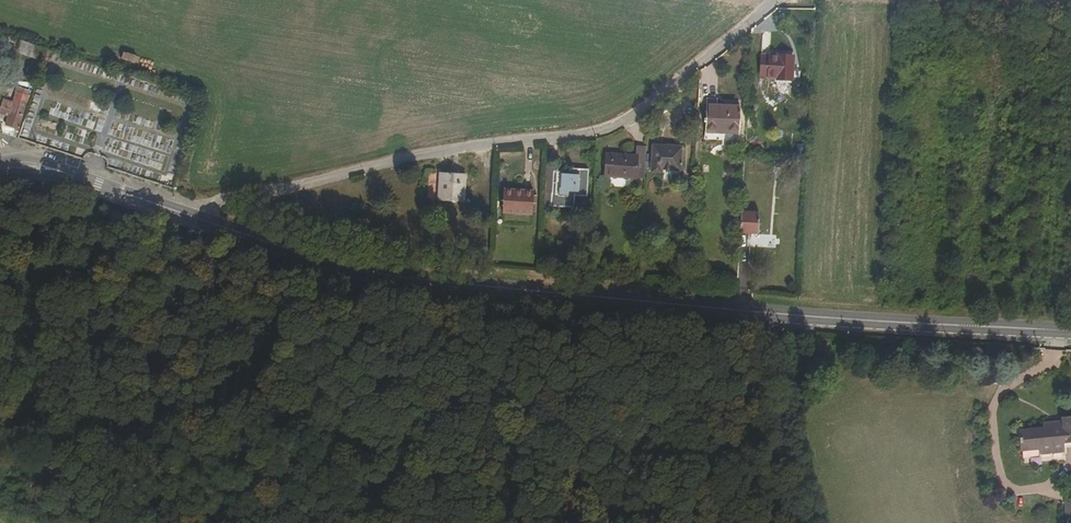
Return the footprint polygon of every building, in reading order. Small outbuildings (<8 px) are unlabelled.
[(794,56),(762,55),(761,77),(793,78),(794,56)] [(20,129),(33,90),(17,84),(13,101),(3,98),(0,110),(0,113),(9,115),(6,125),(20,129)] [(720,103),(720,98),(712,98),(710,130),(739,132),(741,104),(720,103)] [(683,143),(657,141),(655,165),(683,167),(683,143)] [(639,179),(647,180),(649,147),(640,146),(639,157),(639,179)] [(639,179),(639,157),(610,156),(608,177),(639,179)] [(550,159),(548,189),(551,189),(550,202),(574,204),(576,188),(588,188),(589,166),(570,164),(569,170),(560,169),(559,160),(550,159)] [(461,203),(464,175),(439,174),(437,202),(461,203)] [(531,213),(532,190),(504,188),(503,212),(531,213)] [(744,223),(743,243),(764,244),(764,224),(744,223)] [(1061,427),(1057,433),(1055,440),(1055,447),(1059,453),(1067,455),(1070,455),(1070,427),(1061,427)]
